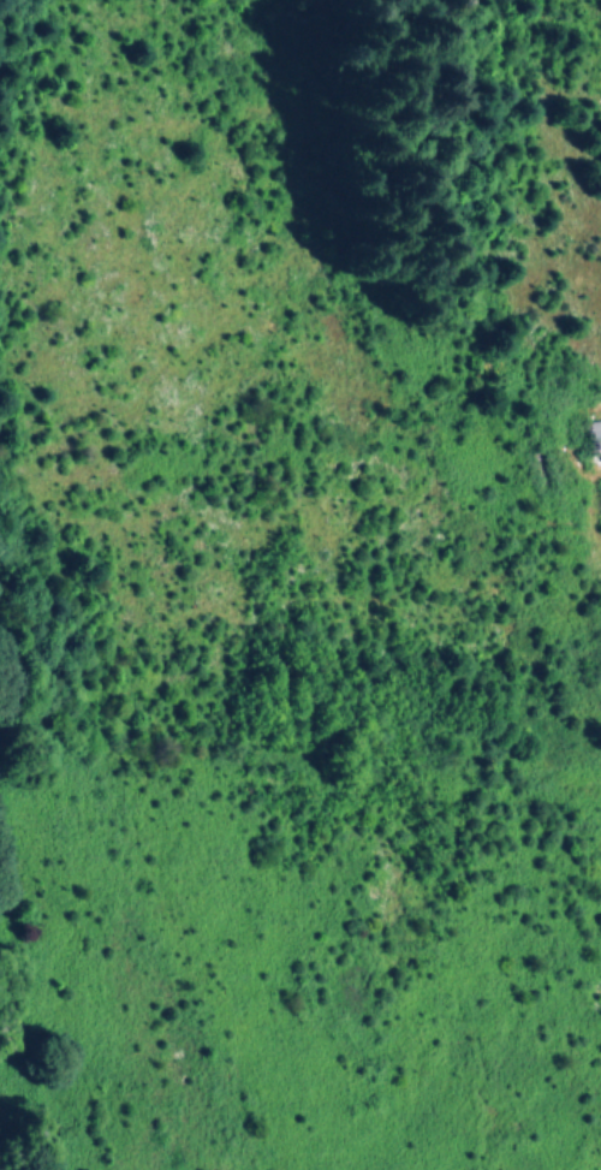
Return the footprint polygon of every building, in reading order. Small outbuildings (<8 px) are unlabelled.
[(596,464),(600,463),(600,419),(590,421),(596,464)]
